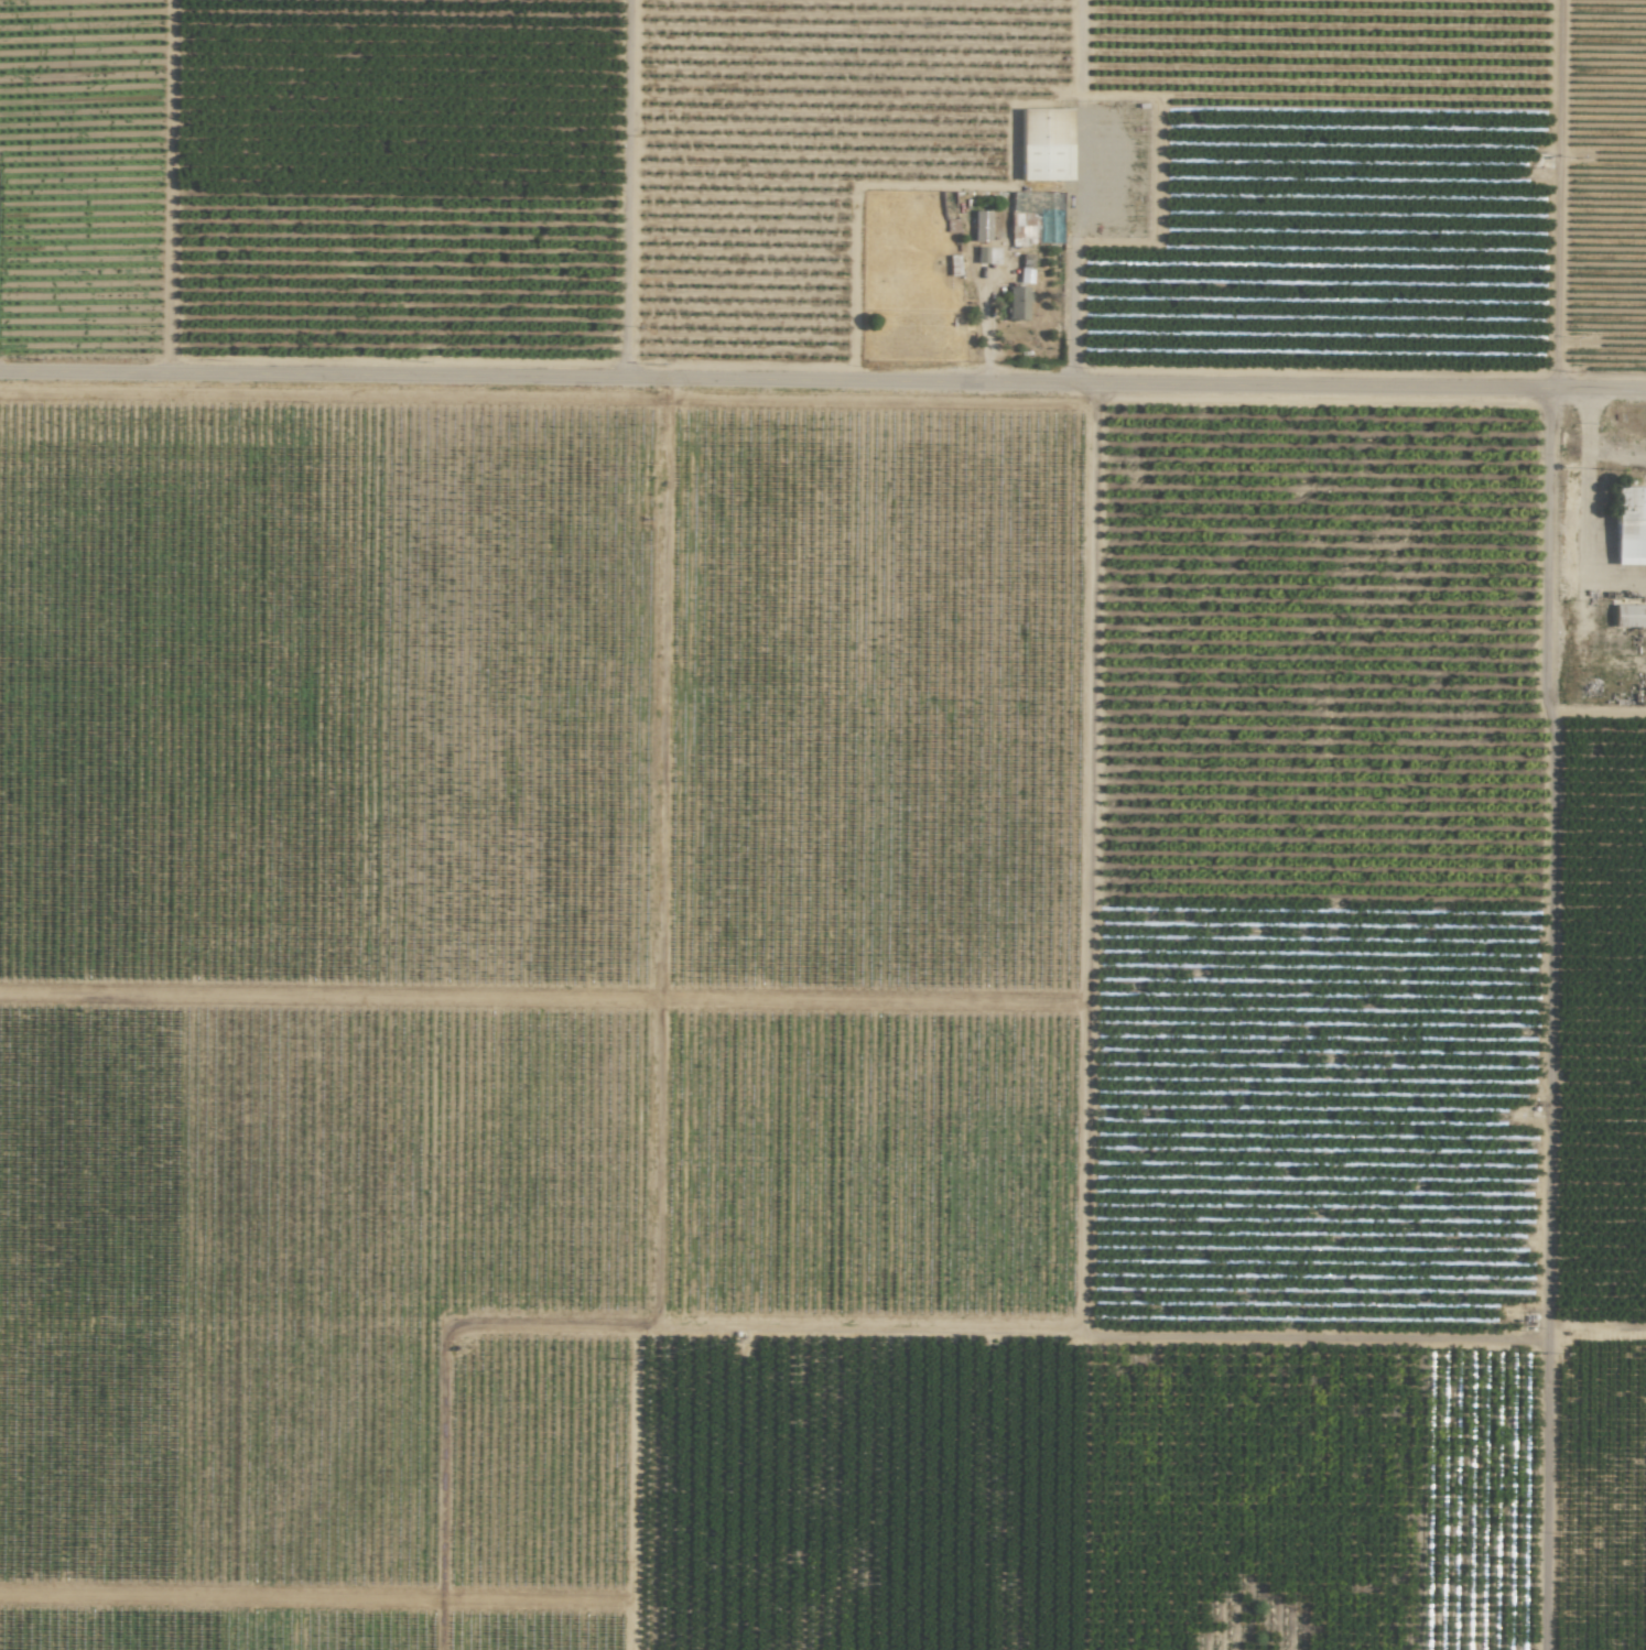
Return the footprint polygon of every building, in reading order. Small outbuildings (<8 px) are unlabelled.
[(1020,181),(1069,181),(1069,109),(1019,110),(1020,181)] [(1025,321),(1026,288),(1007,287),(1006,320),(1025,321)] [(1610,487),(1645,487),(1645,561),(1609,561),(1610,487)] [(1645,628),(1645,606),(1613,606),(1613,628),(1645,628)]
